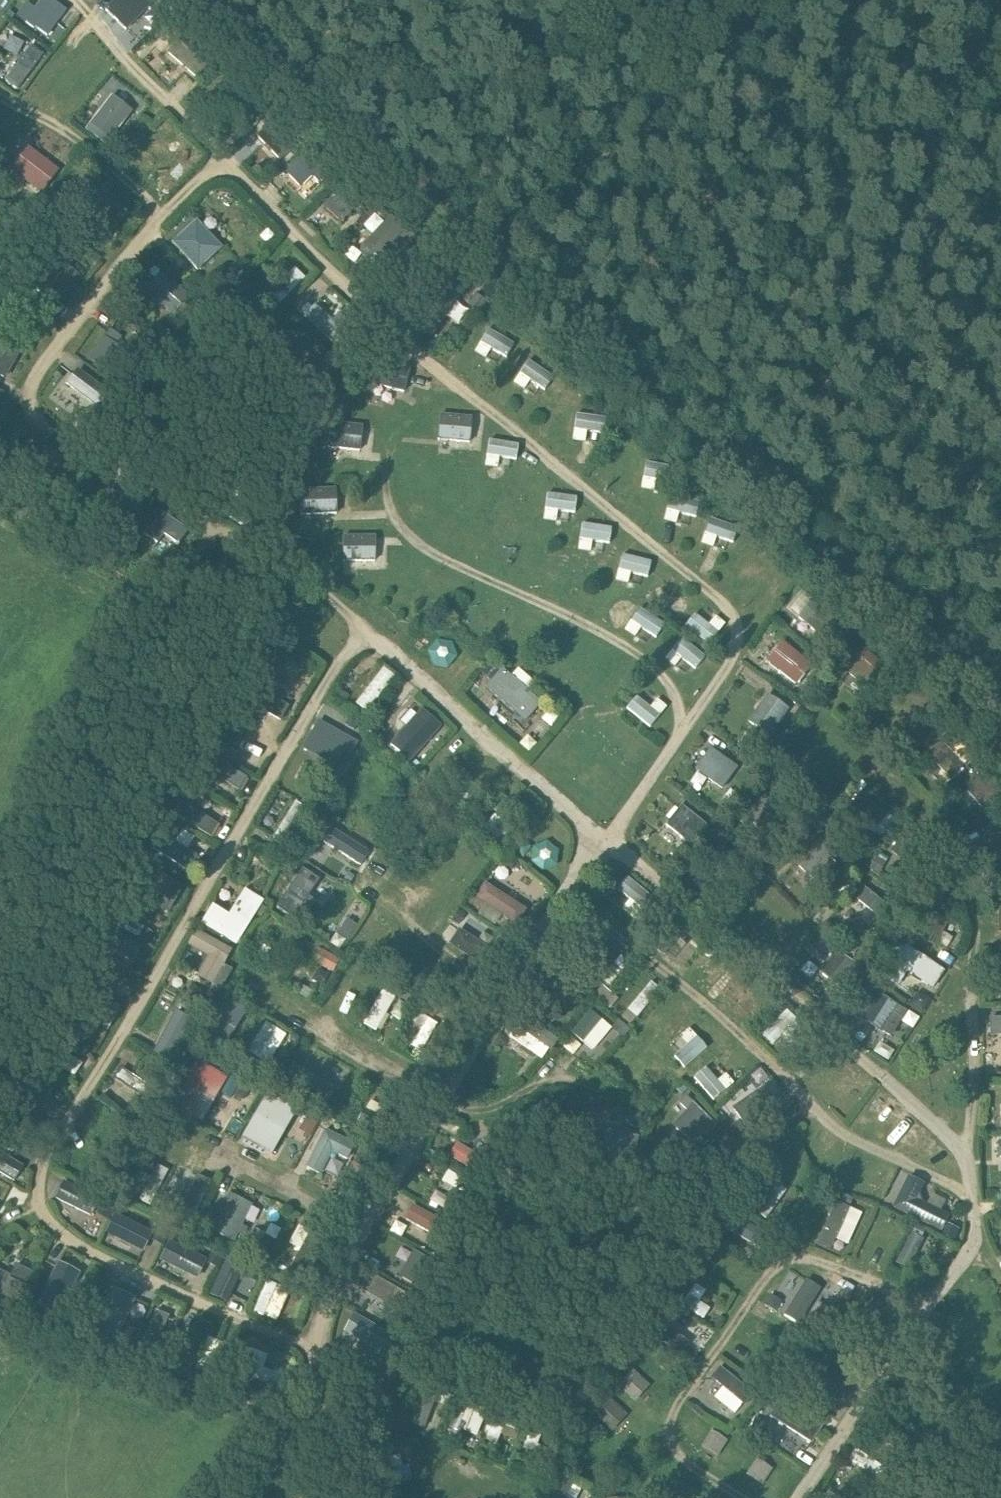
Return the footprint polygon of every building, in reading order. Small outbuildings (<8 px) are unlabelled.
[(67,9),(54,0),(43,0),(27,22),(36,29),(37,28),(48,36),(67,9)] [(152,0),(118,0),(105,16),(125,33),(152,0)] [(188,31),(168,54),(198,79),(216,56),(188,31)] [(0,74),(0,80),(16,92),(44,56),(24,41),(0,74)] [(114,96),(91,125),(111,140),(133,110),(114,96)] [(276,111),(270,118),(273,120),(257,135),(281,159),(294,146),(283,135),(292,126),(276,111)] [(57,168),(28,148),(16,164),(31,176),(27,181),(41,191),(57,168)] [(318,151),(292,177),(308,194),(336,167),(318,151)] [(324,206),(342,222),(364,199),(345,183),(324,206)] [(193,218),(169,241),(196,268),(217,248),(220,245),(193,218)] [(411,245),(417,238),(397,220),(371,250),(396,272),(417,250),(411,245)] [(293,270),(263,299),(273,309),(303,280),(293,270)] [(160,271),(143,290),(152,298),(149,302),(159,311),(162,307),(171,314),(188,295),(160,271)] [(442,284),(424,310),(441,323),(460,297),(442,284)] [(304,317),(336,346),(347,335),(315,305),(304,317)] [(31,330),(13,321),(6,333),(8,335),(0,350),(0,375),(4,378),(31,330)] [(513,344),(488,330),(481,342),(507,356),(513,344)] [(112,374),(127,352),(105,336),(89,358),(112,374)] [(316,366),(321,361),(294,338),(278,355),(271,350),(264,358),(284,374),(292,366),(311,382),(320,369),(316,366)] [(405,391),(411,366),(377,359),(371,383),(405,391)] [(516,362),(515,376),(544,378),(545,364),(516,362)] [(116,403),(75,373),(65,386),(93,407),(82,422),(95,432),(116,403)] [(472,416),(440,413),(438,438),(470,441),(472,416)] [(576,415),(575,429),(604,432),(605,419),(576,415)] [(361,449),(363,424),(330,421),(328,447),(361,449)] [(489,441),(487,454),(516,459),(518,445),(489,441)] [(646,464),(644,478),(672,483),(675,469),(646,464)] [(131,530),(148,503),(118,483),(109,498),(123,509),(116,520),(131,530)] [(338,513),(336,487),(298,487),(299,513),(338,513)] [(255,517),(218,490),(209,503),(246,530),(255,517)] [(554,495),(551,509),(580,513),(582,499),(554,495)] [(672,497),(669,510),(697,517),(700,504),(672,497)] [(180,544),(189,530),(162,512),(146,535),(158,543),(165,534),(180,544)] [(702,516),(698,530),(726,538),(730,524),(702,516)] [(583,524),(581,538),(610,543),(612,529),(583,524)] [(375,561),(375,534),(341,535),(341,561),(375,561)] [(649,577),(650,556),(619,555),(619,576),(649,577)] [(689,601),(665,583),(653,600),(677,618),(689,601)] [(826,640),(843,618),(816,597),(799,618),(826,640)] [(640,608),(632,621),(656,638),(665,626),(640,608)] [(695,615),(685,626),(708,645),(718,633),(695,615)] [(680,640),(671,651),(694,670),(704,659),(680,640)] [(427,653),(432,667),(447,669),(457,657),(451,643),(437,641),(427,653)] [(865,687),(884,664),(859,644),(840,666),(865,687)] [(798,683),(812,664),(787,646),(779,654),(772,664),(798,683)] [(285,661),(269,651),(242,697),(279,719),(287,705),(271,696),(269,689),(285,661)] [(383,669),(355,705),(367,714),(395,677),(383,669)] [(486,689),(526,724),(542,705),(503,670),(486,689)] [(896,742),(932,704),(908,682),(901,690),(910,699),(882,728),(896,742)] [(768,737),(789,708),(769,693),(749,723),(768,737)] [(636,697),(627,708),(650,727),(659,716),(636,697)] [(232,710),(215,739),(235,751),(253,722),(232,710)] [(417,713),(389,745),(409,763),(438,731),(417,713)] [(311,755),(334,768),(351,739),(328,726),(311,755)] [(952,778),(968,762),(975,755),(959,741),(952,748),(941,738),(926,753),(952,778)] [(723,789),(738,767),(711,748),(696,769),(723,789)] [(200,765),(240,790),(247,777),(207,753),(200,765)] [(965,789),(967,791),(959,799),(967,807),(976,800),(983,806),(1000,789),(1000,788),(984,772),(965,789)] [(887,816),(862,794),(851,806),(877,828),(887,816)] [(769,838),(788,818),(764,796),(746,816),(769,838)] [(179,801),(172,812),(214,835),(220,824),(179,801)] [(291,801),(269,839),(285,848),(307,810),(291,801)] [(693,847),(709,826),(682,805),(665,825),(693,847)] [(501,852),(519,829),(507,819),(505,823),(497,816),(485,831),(493,837),(489,842),(501,852)] [(923,866),(933,850),(903,827),(892,841),(923,866)] [(331,828),(323,842),(361,867),(370,853),(331,828)] [(989,861),(1000,859),(1000,832),(985,835),(989,861)] [(160,836),(151,850),(187,873),(196,859),(160,836)] [(834,847),(822,836),(797,863),(818,883),(836,863),(827,855),(834,847)] [(531,847),(522,839),(515,849),(524,856),(531,847)] [(534,848),(532,862),(543,870),(556,865),(558,851),(547,842),(534,848)] [(318,876),(302,867),(278,906),(293,916),(318,876)] [(151,868),(136,892),(169,912),(184,887),(151,868)] [(628,878),(619,890),(653,919),(663,907),(628,878)] [(484,880),(474,896),(516,923),(526,908),(484,880)] [(214,901),(202,921),(239,941),(265,898),(246,886),(230,911),(214,901)] [(897,914),(866,888),(857,899),(889,925),(897,914)] [(935,944),(948,921),(924,909),(911,930),(935,944)] [(652,946),(664,956),(687,927),(674,918),(652,946)] [(224,971),(236,948),(197,927),(189,943),(210,955),(206,962),(224,971)] [(489,971),(498,957),(460,932),(450,946),(489,971)] [(142,951),(112,934),(104,948),(134,965),(142,951)] [(868,936),(848,939),(850,953),(870,951),(868,936)] [(897,985),(908,969),(932,986),(945,968),(902,938),(879,972),(897,985)] [(302,946),(296,959),(329,976),(335,964),(302,946)] [(819,971),(851,996),(869,974),(837,948),(819,971)] [(608,956),(595,971),(611,985),(629,965),(620,957),(615,962),(608,956)] [(651,983),(628,1009),(638,1018),(661,992),(651,983)] [(382,988),(362,1023),(375,1030),(395,995),(382,988)] [(225,995),(199,1038),(219,1051),(245,1008),(225,995)] [(900,1018),(874,999),(863,1017),(889,1035),(900,1018)] [(773,1045),(798,1021),(787,1010),(763,1034),(773,1045)] [(418,1011),(399,1041),(418,1052),(436,1022),(418,1011)] [(590,1011),(571,1033),(591,1049),(609,1027),(590,1011)] [(176,1012),(154,1053),(170,1062),(192,1021),(176,1012)] [(989,1015),(992,1034),(1000,1034),(1000,1014),(989,1015)] [(523,1021),(511,1038),(542,1059),(554,1041),(523,1021)] [(265,1023),(247,1052),(267,1065),(285,1036),(265,1023)] [(42,1037),(33,1050),(72,1076),(81,1064),(42,1037)] [(697,1037),(675,1057),(684,1068),(707,1048),(697,1037)] [(202,1121),(229,1075),(197,1057),(171,1103),(202,1121)] [(726,1093),(706,1068),(694,1078),(714,1103),(726,1093)] [(122,1069),(115,1079),(148,1101),(155,1091),(122,1069)] [(763,1086),(732,1106),(743,1123),(773,1102),(763,1086)] [(243,1135),(273,1153),(300,1108),(270,1090),(243,1135)] [(687,1098),(681,1104),(689,1111),(675,1125),(699,1149),(719,1129),(687,1098)] [(131,1106),(125,1115),(134,1120),(139,1111),(131,1106)] [(45,1124),(27,1111),(21,1120),(39,1132),(45,1124)] [(634,1163),(640,1134),(585,1124),(579,1153),(634,1163)] [(347,1159),(348,1160),(356,1144),(325,1128),(304,1167),(317,1174),(330,1150),(332,1151),(347,1159)] [(458,1162),(488,1178),(500,1156),(470,1141),(458,1162)] [(15,1179),(23,1165),(0,1152),(0,1170),(15,1179)] [(156,1167),(138,1201),(149,1206),(167,1173),(156,1167)] [(449,1172),(442,1183),(477,1204),(483,1193),(449,1172)] [(925,1183),(909,1176),(894,1207),(944,1231),(951,1216),(917,1200),(925,1183)] [(65,1178),(56,1196),(93,1214),(101,1197),(65,1178)] [(177,1224),(191,1230),(211,1184),(197,1178),(177,1224)] [(785,1190),(773,1182),(754,1211),(766,1219),(785,1190)] [(253,1205),(228,1192),(210,1230),(234,1242),(239,1231),(243,1234),(247,1226),(243,1223),(253,1205)] [(159,1199),(152,1215),(161,1219),(168,1203),(159,1199)] [(103,1200),(97,1213),(108,1218),(114,1205),(103,1200)] [(847,1208),(835,1203),(817,1244),(829,1249),(847,1208)] [(414,1206),(407,1219),(444,1240),(452,1227),(414,1206)] [(735,1214),(727,1227),(765,1251),(773,1239),(735,1214)] [(111,1222),(102,1243),(138,1261),(149,1238),(111,1222)] [(157,1228),(152,1240),(163,1245),(169,1234),(157,1228)] [(302,1228),(291,1247),(301,1252),(292,1268),(306,1277),(326,1242),(302,1228)] [(911,1237),(895,1267),(907,1273),(923,1243),(911,1237)] [(209,1257),(187,1247),(178,1268),(200,1278),(209,1257)] [(415,1254),(402,1276),(429,1292),(435,1280),(442,1284),(449,1273),(415,1254)] [(24,1264),(13,1259),(3,1281),(11,1285),(9,1290),(19,1295),(35,1261),(27,1257),(24,1264)] [(80,1273),(58,1263),(38,1305),(59,1315),(80,1273)] [(210,1294),(228,1303),(241,1273),(222,1265),(210,1294)] [(266,1281),(253,1312),(275,1322),(288,1291),(266,1281)] [(806,1281),(784,1314),(799,1323),(820,1290),(806,1281)] [(384,1282),(377,1293),(409,1312),(416,1301),(384,1282)] [(705,1321),(712,1311),(701,1305),(708,1294),(697,1288),(684,1308),(705,1321)] [(859,1298),(845,1289),(821,1327),(835,1336),(859,1298)] [(113,1290),(91,1337),(113,1347),(135,1300),(113,1290)] [(154,1311),(138,1348),(152,1354),(167,1316),(154,1311)] [(659,1312),(645,1330),(682,1360),(691,1347),(662,1325),(667,1319),(659,1312)] [(375,1350),(368,1361),(375,1365),(371,1372),(380,1377),(400,1342),(355,1316),(345,1334),(375,1350)] [(209,1338),(195,1371),(217,1380),(231,1347),(209,1338)] [(244,1362),(240,1374),(275,1386),(279,1374),(244,1362)] [(721,1368),(712,1379),(729,1392),(721,1402),(735,1414),(743,1404),(746,1406),(754,1395),(721,1368)] [(648,1388),(632,1375),(620,1389),(636,1403),(648,1388)] [(431,1384),(423,1409),(434,1413),(442,1388),(431,1384)] [(480,1400),(494,1406),(498,1395),(485,1389),(480,1400)] [(769,1414),(811,1441),(824,1422),(781,1394),(769,1414)] [(463,1433),(477,1439),(487,1414),(473,1409),(476,1402),(465,1397),(450,1434),(461,1439),(463,1433)] [(613,1402),(597,1418),(609,1430),(624,1414),(613,1402)] [(513,1414),(525,1419),(528,1411),(516,1407),(513,1414)] [(498,1449),(502,1439),(517,1444),(520,1435),(505,1429),(510,1417),(499,1412),(486,1445),(498,1449)] [(537,1448),(545,1430),(534,1425),(520,1457),(532,1462),(533,1461),(542,1465),(547,1453),(537,1448)] [(701,1449),(714,1457),(725,1441),(712,1433),(701,1449)] [(854,1451),(848,1461),(881,1482),(888,1472),(854,1451)] [(376,1489),(412,1483),(409,1469),(399,1471),(396,1458),(374,1462),(377,1475),(374,1476),(376,1489)] [(757,1460),(748,1474),(759,1482),(769,1468),(757,1460)] [(668,1497),(687,1497),(693,1489),(678,1480),(668,1497)] [(550,1493),(553,1495),(551,1497),(585,1497),(557,1481),(550,1493)]
